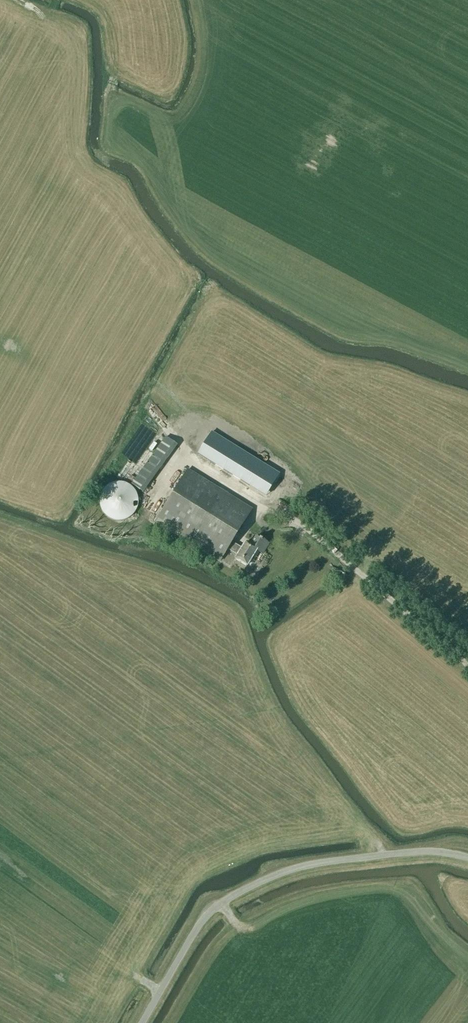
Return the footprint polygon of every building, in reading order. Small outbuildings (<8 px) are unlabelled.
[(277,474),(209,431),(196,452),(220,467),(232,474),(247,484),(264,495),(270,485),(277,474)] [(166,437),(131,484),(143,493),(177,446),(166,437)] [(221,470),(206,461),(203,466),(218,476),(221,470)] [(245,543),(242,549),(231,542),(252,509),(188,470),(155,522),(219,562),(227,549),(237,556),(235,559),(247,567),(257,550),(263,554),(269,543),(260,538),(259,539),(255,536),(249,546),(245,543)] [(129,485),(126,484),(123,483),(120,482),(117,482),(113,483),(110,484),(108,486),(105,488),(103,490),(101,493),(100,496),(100,499),(99,502),(100,506),(101,509),(102,512),(104,514),(106,516),(109,518),(112,520),(115,521),(118,521),(121,521),(124,520),(127,519),(130,518),(133,515),(135,513),(136,510),(138,507),(138,504),(138,501),(138,498),(137,495),(136,492),(134,489),(132,487),(129,485)]
